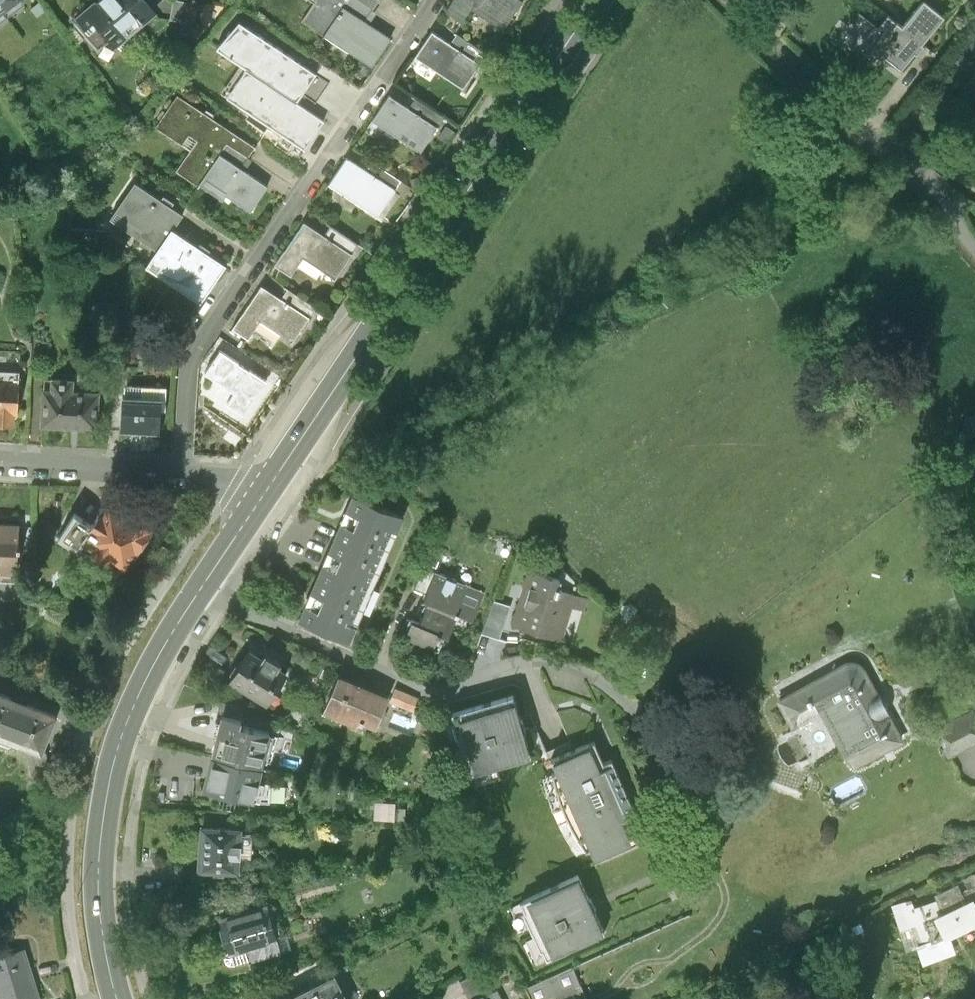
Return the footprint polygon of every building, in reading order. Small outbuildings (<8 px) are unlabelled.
[(75,21),(97,48),(110,37),(116,43),(154,11),(144,0),(99,0),(75,21)] [(175,0),(174,0),(170,20),(187,23),(191,3),(175,0)] [(325,37),(326,36),(345,8),(369,25),(377,13),(373,10),(380,0),(311,0),(316,3),(303,22),(325,37)] [(462,23),(471,10),(501,30),(522,1),(521,0),(454,0),(446,12),(462,23)] [(923,0),(921,0),(900,27),(883,13),(863,39),(901,69),(943,16),(923,0)] [(345,8),(326,36),(371,66),(390,39),(369,25),(345,8)] [(216,49),(247,70),(296,104),(316,75),(247,28),(239,39),(230,33),(216,49)] [(433,32),(416,56),(453,82),(463,89),(480,65),(451,45),(433,32)] [(457,36),(451,45),(480,65),(486,56),(457,36)] [(296,104),(247,70),(233,88),(239,92),(232,103),(305,150),(323,122),(296,104)] [(255,148),(179,97),(158,128),(192,151),(177,173),(198,187),(199,184),(221,153),(227,144),(248,159),(255,148)] [(408,111),(388,97),(371,122),(420,155),(437,130),(408,111)] [(415,101),(408,111),(437,130),(443,120),(415,101)] [(269,186),(221,153),(199,184),(223,200),(227,195),(251,212),(269,186)] [(365,174),(346,161),(329,187),(372,216),(390,190),(365,174)] [(372,164),(365,174),(390,190),(397,180),(372,164)] [(159,250),(172,230),(183,216),(135,183),(112,218),(159,250)] [(304,224),(276,266),(292,277),(303,260),(334,280),(351,256),(324,237),(304,224)] [(330,227),(324,237),(351,256),(358,245),(330,227)] [(225,267),(172,230),(159,250),(148,267),(201,303),(225,267)] [(260,287),(231,329),(247,340),(259,322),(290,344),(307,319),(280,300),(260,287)] [(287,290),(280,300),(307,319),(314,308),(287,290)] [(265,384),(219,353),(205,374),(235,394),(227,406),(243,417),(265,384)] [(12,425),(13,416),(18,416),(20,371),(0,370),(0,424),(12,425)] [(46,390),(44,426),(98,428),(99,394),(94,394),(95,378),(53,377),(52,390),(46,390)] [(121,431),(159,434),(162,387),(141,386),(140,398),(123,397),(121,431)] [(959,432),(965,442),(974,445),(974,415),(965,416),(959,432)] [(358,495),(340,537),(387,558),(406,516),(358,495)] [(101,514),(94,526),(85,540),(96,547),(93,552),(106,561),(109,555),(128,567),(152,528),(135,517),(133,519),(112,506),(105,517),(101,514)] [(78,551),(85,540),(94,526),(74,514),(59,538),(78,551)] [(0,524),(0,571),(16,573),(19,526),(0,524)] [(340,537),(321,579),(369,599),(387,558),(340,537)] [(412,589),(425,595),(435,574),(422,568),(412,589)] [(559,578),(530,569),(513,623),(561,638),(572,603),(583,606),(586,595),(557,586),(559,578)] [(415,619),(407,637),(437,651),(445,633),(441,632),(451,609),(471,618),(483,593),(436,572),(435,574),(425,595),(424,598),(429,601),(420,621),(415,619)] [(350,641),(369,599),(321,579),(303,620),(350,641)] [(502,628),(486,624),(479,646),(495,651),(502,628)] [(291,668),(253,645),(231,679),(269,703),(291,668)] [(844,658),(773,694),(788,722),(816,705),(850,764),(900,738),(859,661),(856,659),(853,657),(847,657),(844,658)] [(388,694),(339,674),(324,707),(355,720),(357,715),(376,723),(388,694)] [(418,696),(396,687),(390,701),(412,710),(418,696)] [(0,692),(0,736),(41,753),(57,715),(0,692)] [(517,693),(456,710),(472,769),(533,753),(517,693)] [(968,707),(931,725),(943,751),(974,736),(974,721),(968,707)] [(244,718),(225,713),(214,754),(263,766),(272,730),(243,723),(244,718)] [(416,723),(393,713),(388,727),(411,736),(416,723)] [(596,739),(551,758),(557,771),(561,791),(568,810),(577,830),(591,848),(595,859),(640,839),(631,820),(640,816),(613,756),(605,760),(596,739)] [(263,766),(214,754),(206,787),(255,799),(263,766)] [(243,827),(201,825),(199,870),(241,872),(243,827)] [(582,874),(523,900),(548,958),(607,932),(582,874)] [(963,888),(974,912),(974,882),(963,888)] [(974,920),(974,912),(963,888),(910,912),(916,933),(912,933),(919,960),(952,950),(947,934),(974,920)] [(266,906),(222,922),(234,955),(251,949),(255,962),(282,952),(266,906)] [(0,955),(0,998),(40,998),(24,947),(0,955)] [(572,966),(524,987),(530,998),(557,998),(582,989),(572,966)] [(472,998),(476,998),(485,995),(492,991),(481,969),(462,979),(472,998)] [(284,998),(349,998),(335,973),(284,998)] [(492,991),(485,995),(487,998),(501,998),(496,989),(492,991)]
